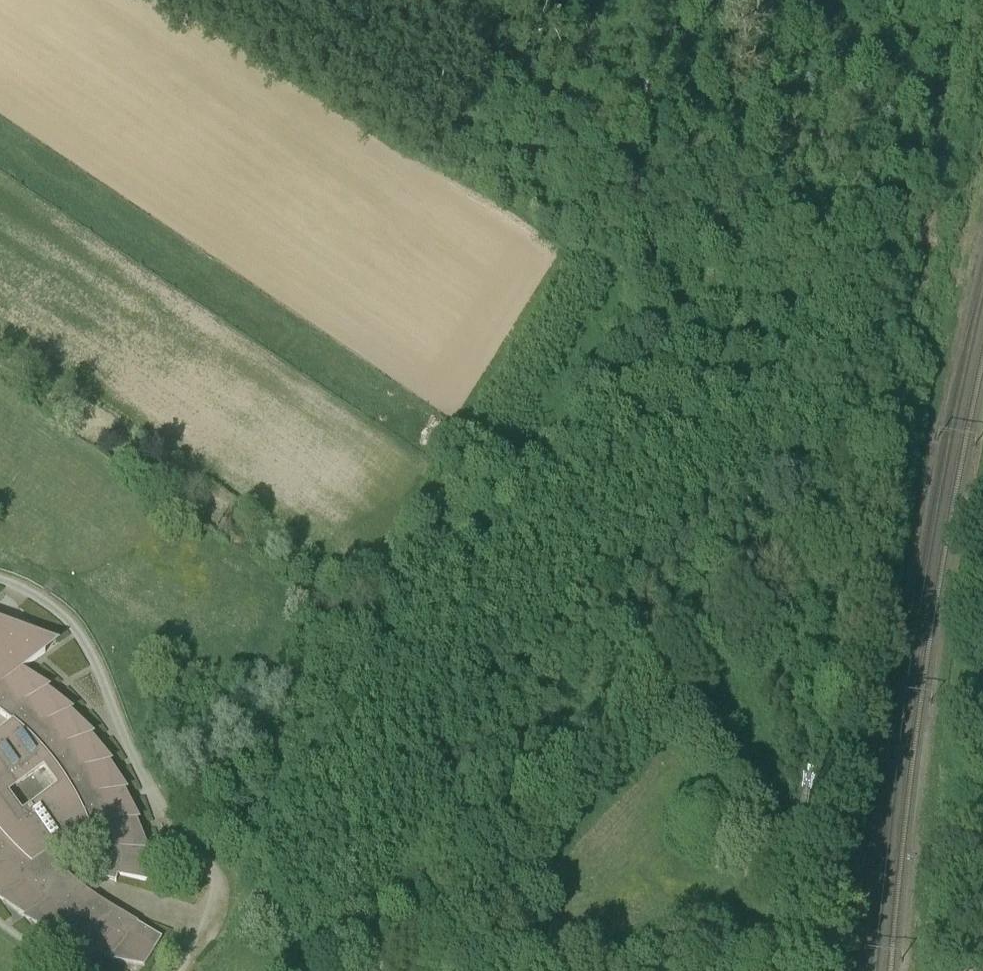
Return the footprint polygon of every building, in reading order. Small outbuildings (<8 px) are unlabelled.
[(2,897),(0,898),(0,899),(1,899),(14,898),(27,916),(25,918),(27,919),(40,916),(55,933),(52,935),(54,936),(67,932),(83,947),(81,949),(83,949),(95,944),(113,957),(111,960),(113,960),(125,953),(144,965),(142,967),(144,967),(162,939),(137,924),(112,909),(92,897),(74,882),(45,854),(60,843),(60,842),(89,833),(93,846),(97,859),(101,879),(103,879),(102,877),(115,880),(115,882),(116,882),(117,876),(151,883),(151,881),(140,873),(143,851),(145,851),(145,850),(133,843),(134,820),(136,820),(136,819),(123,813),(121,791),(124,791),(124,789),(111,785),(106,763),(109,762),(108,761),(95,758),(88,737),(91,736),(90,734),(76,733),(68,712),(70,711),(69,710),(55,710),(45,690),(47,689),(46,688),(32,689),(19,671),(45,653),(44,651),(36,657),(14,636),(16,634),(15,633),(5,641),(0,636),(0,893),(2,897)]
